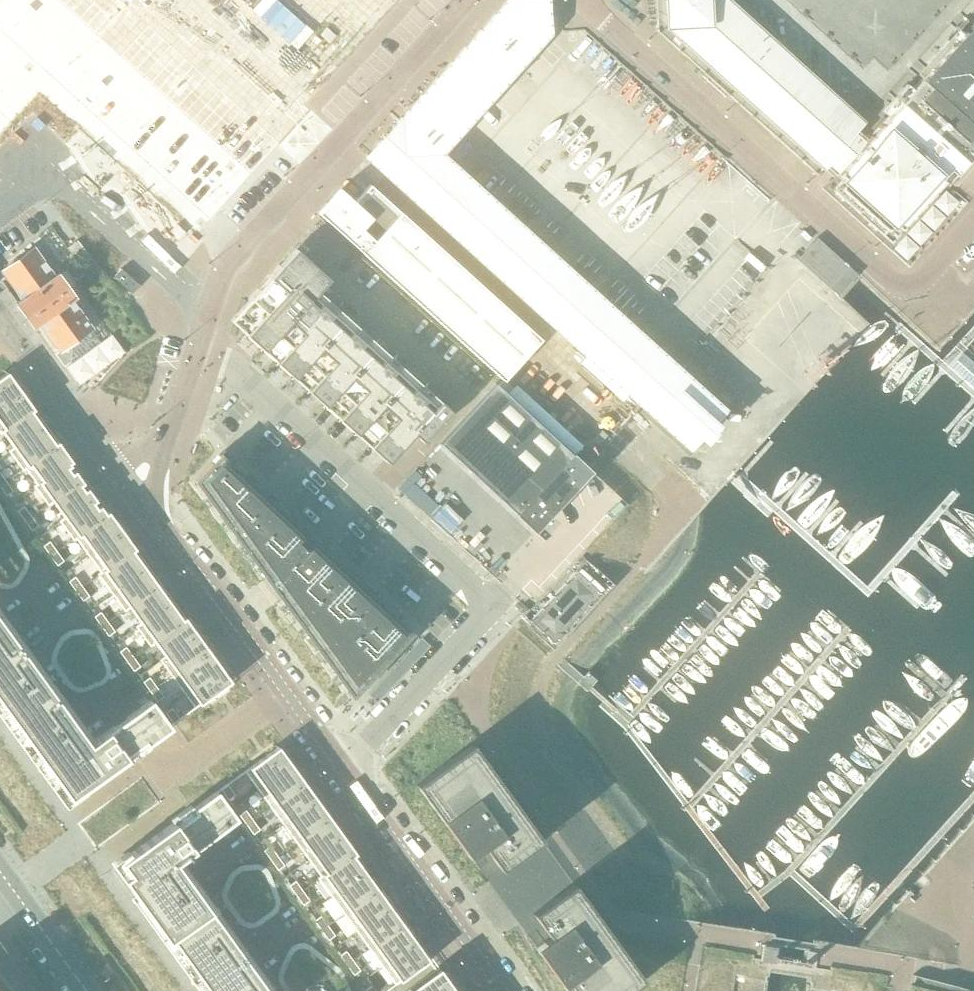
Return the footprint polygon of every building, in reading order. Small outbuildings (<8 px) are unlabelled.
[(406,194),(441,155),(549,35),(546,0),(509,0),(366,158),(387,177),(406,194)] [(657,30),(657,33),(659,34),(660,35),(678,52),(680,54),(702,74),(704,75),(726,95),(728,97),(750,117),(752,119),(774,139),(776,140),(798,160),(800,162),(812,173),(816,176),(823,169),(668,29),(667,28),(665,0),(656,0),(657,30)] [(943,55),(879,125),(877,128),(864,142),(855,133),(864,124),(776,44),(726,0),(665,0),(667,28),(668,29),(823,169),(826,165),(842,180),(832,191),(891,244),(943,187),(973,152),(973,21),(943,55)] [(776,44),(864,124),(855,133),(864,142),(877,128),(879,125),(943,55),(973,21),(973,0),(726,0),(776,44)] [(453,236),(488,197),(441,155),(406,194),(453,236)] [(340,190),(318,214),(340,235),(363,255),(503,382),(541,340),(380,195),(371,186),(355,203),(340,190)] [(453,236),(485,266),(521,227),(488,197),(453,236)] [(485,266),(518,295),(553,256),(521,227),(485,266)] [(817,239),(797,260),(838,297),(839,296),(857,277),(858,276),(850,269),(817,239)] [(68,250),(67,251),(75,262),(91,282),(102,274),(79,242),(76,244),(68,250)] [(35,249),(1,273),(21,300),(16,304),(18,306),(21,311),(27,320),(34,329),(39,325),(73,301),(75,299),(66,287),(72,283),(64,272),(58,276),(58,275),(57,274),(55,276),(35,249)] [(317,291),(328,279),(294,249),(279,266),(248,300),(229,321),(244,334),(387,464),(413,435),(422,443),(450,412),(317,291)] [(550,324),(585,285),(553,256),(518,295),(550,324)] [(121,270),(113,279),(131,295),(140,286),(121,270)] [(550,324),(582,353),(618,314),(585,285),(550,324)] [(73,301),(39,325),(59,353),(60,353),(61,351),(71,364),(100,343),(91,330),(92,329),(73,301)] [(582,353),(615,383),(650,343),(618,314),(582,353)] [(650,343),(615,383),(688,449),(723,410),(681,372),(650,343)] [(965,354),(950,369),(973,391),(973,362),(965,354)] [(19,393),(6,374),(0,378),(0,407),(19,393)] [(591,473),(495,384),(440,445),(535,533),(591,473)] [(0,407),(0,435),(2,434),(1,432),(31,411),(32,412),(34,410),(32,407),(33,406),(23,391),(20,393),(19,393),(0,407)] [(31,411),(1,432),(2,434),(13,448),(14,450),(43,429),(32,412),(31,411)] [(13,448),(8,452),(9,453),(22,471),(23,472),(25,470),(24,469),(56,446),(55,444),(43,429),(14,450),(13,448)] [(56,446),(24,469),(25,470),(36,485),(37,487),(69,464),(70,465),(72,463),(58,443),(55,444),(56,446)] [(412,634),(325,553),(323,556),(305,538),(306,536),(220,455),(195,482),(266,580),(270,575),(289,592),(281,600),(352,698),(412,634)] [(36,485),(33,487),(34,488),(47,506),(48,507),(53,504),(52,502),(82,481),(75,473),(78,470),(74,464),(71,466),(70,465),(69,464),(37,487),(36,485)] [(82,481),(52,502),(53,504),(63,518),(65,520),(94,499),(88,490),(91,488),(86,482),(83,484),(82,481)] [(6,482),(0,486),(0,488),(6,497),(8,496),(13,492),(6,482)] [(63,518),(59,522),(60,523),(72,541),(73,542),(76,540),(75,539),(107,516),(106,514),(101,508),(104,506),(99,499),(96,501),(94,499),(65,520),(63,518)] [(31,517),(24,507),(19,511),(17,512),(25,522),(31,517)] [(107,516),(75,539),(76,540),(88,556),(124,531),(118,523),(117,524),(108,513),(106,514),(107,516)] [(38,527),(31,517),(25,522),(32,532),(33,531),(38,527)] [(124,531),(88,556),(100,573),(101,574),(132,551),(133,552),(136,550),(127,539),(129,538),(124,531)] [(56,552),(49,542),(44,546),(43,547),(50,557),(56,552)] [(100,573),(97,575),(98,576),(111,594),(145,569),(133,552),(132,551),(101,574),(100,573)] [(63,562),(56,552),(50,557),(57,567),(58,566),(63,562)] [(145,569),(111,594),(124,611),(125,613),(130,609),(129,608),(158,587),(145,569)] [(553,643),(599,593),(576,572),(575,573),(530,622),(543,634),(553,643)] [(82,588),(75,578),(70,581),(68,582),(75,592),(82,588)] [(158,587),(129,608),(130,609),(140,623),(141,625),(171,604),(158,587)] [(89,597),(82,588),(75,592),(83,602),(84,601),(89,597)] [(140,623),(135,627),(136,629),(149,646),(150,648),(155,644),(154,643),(183,622),(182,620),(171,604),(141,625),(140,623)] [(108,623),(101,613),(95,617),(94,618),(101,627),(108,623)] [(183,622),(154,643),(155,644),(164,657),(165,658),(197,635),(185,618),(182,620),(183,622)] [(47,770),(70,800),(170,728),(150,701),(148,703),(89,745),(0,622),(0,704),(47,770)] [(115,633),(108,623),(101,627),(108,637),(109,636),(115,633)] [(164,657),(159,660),(160,662),(172,678),(208,651),(197,635),(165,658),(164,657)] [(133,658),(126,648),(120,652),(119,653),(126,662),(133,658)] [(208,651),(172,678),(183,693),(220,666),(218,664),(219,663),(210,651),(209,652),(208,651)] [(140,668),(133,658),(126,662),(134,672),(135,671),(140,668)] [(220,666),(183,693),(195,710),(232,683),(220,666)] [(156,688),(149,678),(143,683),(142,683),(150,693),(156,688)] [(163,698),(156,688),(150,693),(157,703),(158,702),(163,698)] [(180,720),(172,709),(167,713),(165,714),(173,725),(180,720)] [(543,842),(473,746),(416,786),(470,859),(485,849),(502,872),(543,842)] [(278,747),(244,772),(258,791),(292,766),(278,747)] [(292,766),(258,791),(270,808),(305,784),(292,766)] [(305,784),(270,808),(283,826),(317,801),(305,784)] [(235,796),(228,786),(221,791),(228,800),(235,796)] [(113,867),(128,888),(124,891),(163,945),(167,942),(202,990),(266,990),(175,863),(236,819),(216,792),(113,867)] [(317,801),(283,826),(296,843),(330,819),(317,801)] [(253,821),(246,811),(239,816),(246,826),(253,821)] [(330,819),(296,843),(309,861),(343,836),(330,819)] [(260,831),(253,821),(246,826),(253,835),(260,831)] [(343,836),(309,861),(321,878),(353,856),(354,857),(356,855),(343,836)] [(277,857),(270,847),(265,851),(263,852),(271,862),(277,857)] [(322,879),(319,881),(331,898),(365,873),(354,857),(353,856),(321,878),(322,879)] [(284,866),(277,857),(271,862),(278,871),(284,866)] [(365,873),(331,898),(344,915),(378,890),(365,873)] [(303,892),(295,882),(289,887),(296,897),(303,892)] [(605,927),(574,885),(533,915),(550,939),(535,950),(565,990),(632,990),(645,982),(605,927)] [(378,890),(344,915),(357,933),(391,908),(378,890)] [(309,901),(303,892),(296,897),(303,906),(309,901)] [(391,908),(357,933),(369,950),(403,926),(391,908)] [(328,927),(321,917),(314,922),(321,932),(328,927)] [(403,926),(369,950),(382,968),(416,943),(403,926)] [(335,936),(328,927),(321,932),(328,941),(335,936)] [(416,943),(382,968),(395,986),(429,961),(416,943)] [(353,962),(346,952),(339,957),(347,967),(353,962)] [(360,971),(353,962),(347,967),(353,976),(360,971)] [(409,990),(410,990),(448,990),(452,988),(449,983),(452,981),(446,973),(443,975),(439,969),(409,990)] [(0,976),(0,990),(11,990),(0,976)]
